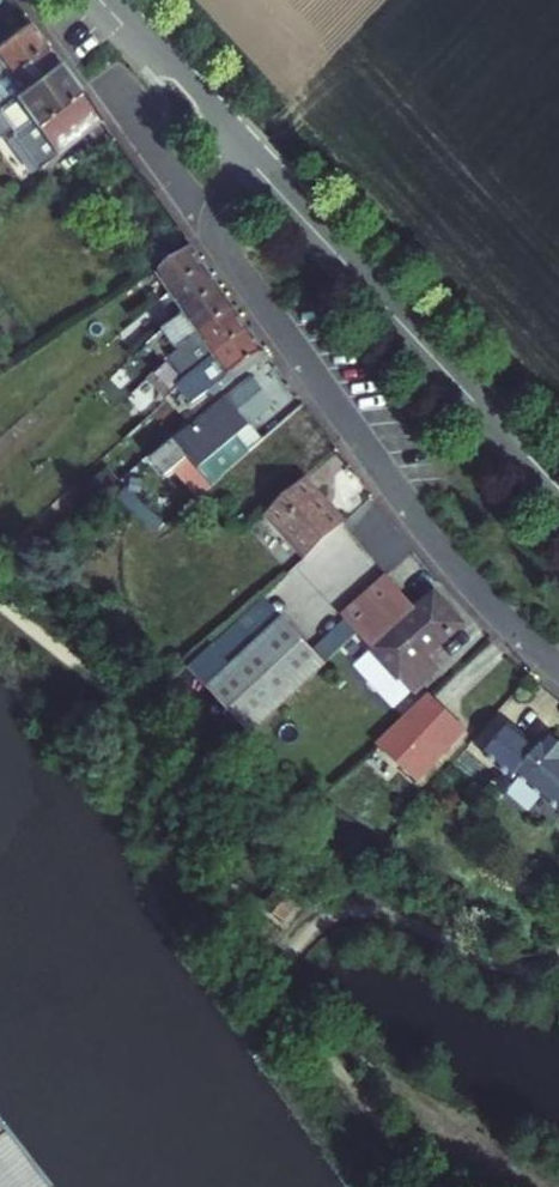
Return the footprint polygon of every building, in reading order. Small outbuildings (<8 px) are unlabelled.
[(44,43),(29,22),(0,44),(0,76),(44,43)] [(59,63),(44,43),(0,76),(0,108),(59,63)] [(0,108),(0,133),(8,127),(40,168),(57,155),(101,120),(59,63),(0,108)] [(193,246),(156,270),(172,292),(208,267),(193,246)] [(208,267),(172,292),(186,313),(222,288),(208,267)] [(222,288),(186,313),(166,328),(181,349),(201,334),(237,309),(222,288)] [(188,378),(206,362),(251,330),(237,309),(201,334),(181,349),(172,357),(188,378)] [(251,330),(206,362),(188,378),(175,390),(190,409),(195,404),(200,410),(230,383),(227,380),(266,351),(251,330)] [(273,406),(249,378),(227,397),(226,396),(152,460),(167,477),(176,469),(200,498),(213,487),(212,486),(221,478),(219,476),(263,439),(251,425),(273,406)] [(264,507),(315,465),(294,440),(289,434),(224,487),(237,502),(239,500),(243,504),(254,495),(264,507)] [(120,481),(108,468),(68,503),(80,516),(120,481)] [(307,557),(345,523),(304,479),(266,513),(307,557)] [(165,523),(128,488),(119,497),(157,532),(165,523)] [(249,521),(243,514),(238,518),(243,526),(249,521)] [(372,649),(417,608),(387,575),(342,616),(372,649)] [(417,608),(372,649),(412,693),(440,667),(429,655),(463,624),(435,592),(417,608)] [(189,666),(210,688),(285,618),(264,596),(189,666)] [(327,663),(285,618),(210,688),(252,733),(327,663)] [(354,666),(394,709),(412,693),(372,649),(354,666)] [(429,694),(380,747),(418,782),(467,729),(429,694)] [(558,753),(558,741),(551,734),(539,748),(511,724),(484,754),(513,779),(517,775),(558,811),(558,753)]
